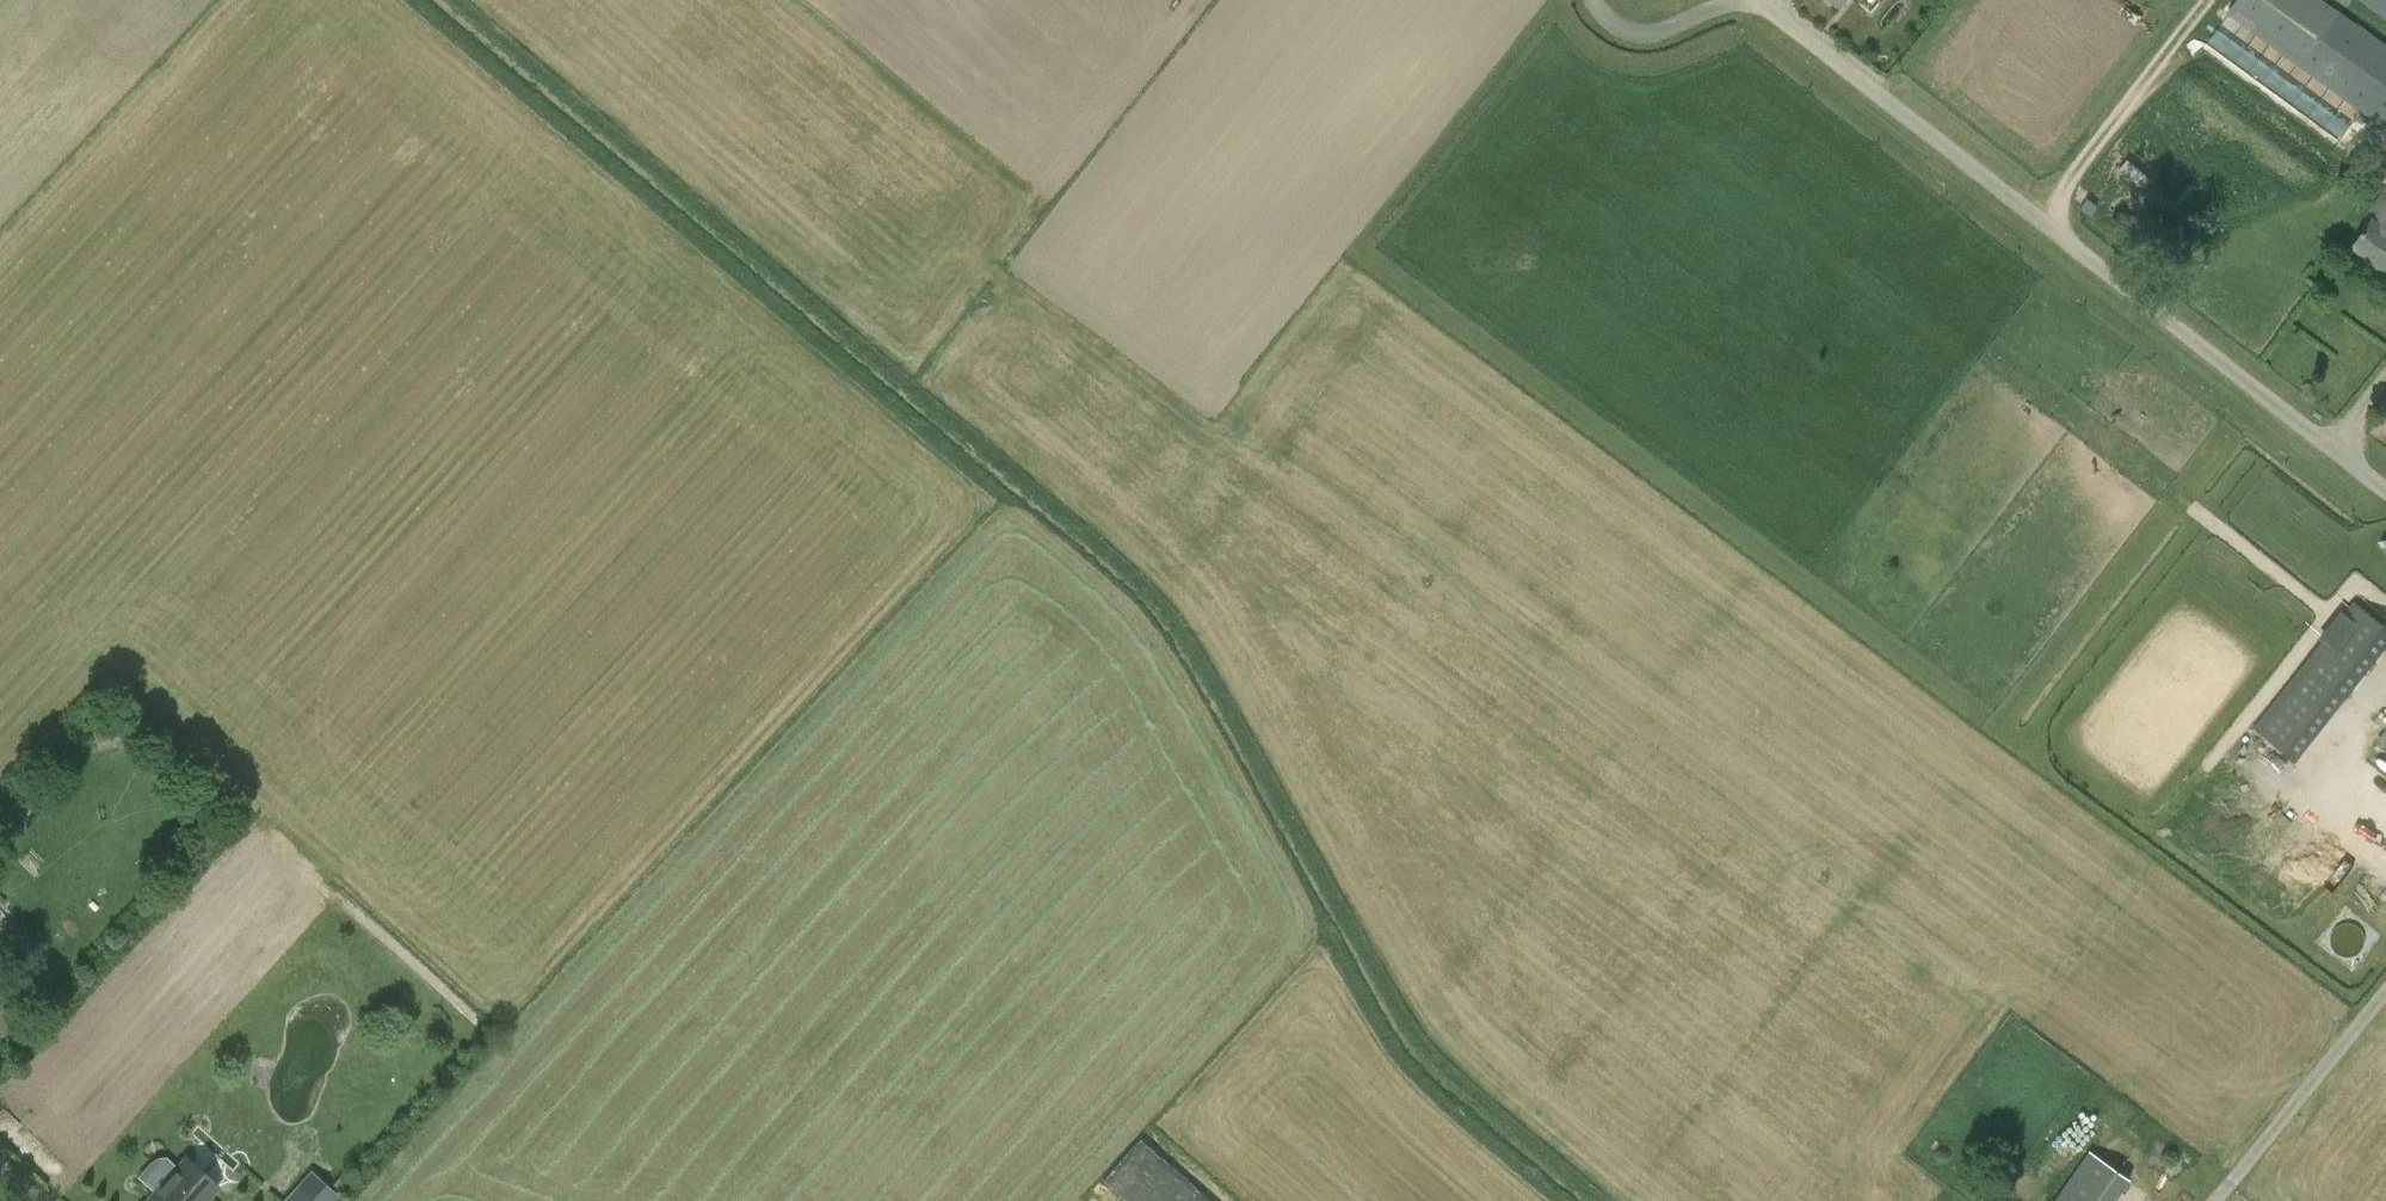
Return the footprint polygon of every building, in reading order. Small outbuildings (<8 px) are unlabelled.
[(2385,19),(2385,0),(2359,0),(2385,19)] [(2337,9),(2296,64),(2385,130),(2385,44),(2337,9)] [(2372,219),(2351,248),(2385,273),(2385,185),(2381,192),(2365,213),(2372,219)] [(2385,645),(2385,630),(2352,603),(2256,726),(2298,759),(2385,645)] [(2377,741),(2385,748),(2385,731),(2377,741)] [(2055,1200),(2116,1200),(2131,1178),(2089,1150),(2055,1200)] [(218,1185),(186,1156),(145,1200),(204,1200),(218,1185)] [(1996,1194),(1989,1189),(1981,1200),(2006,1200),(1996,1194)]
